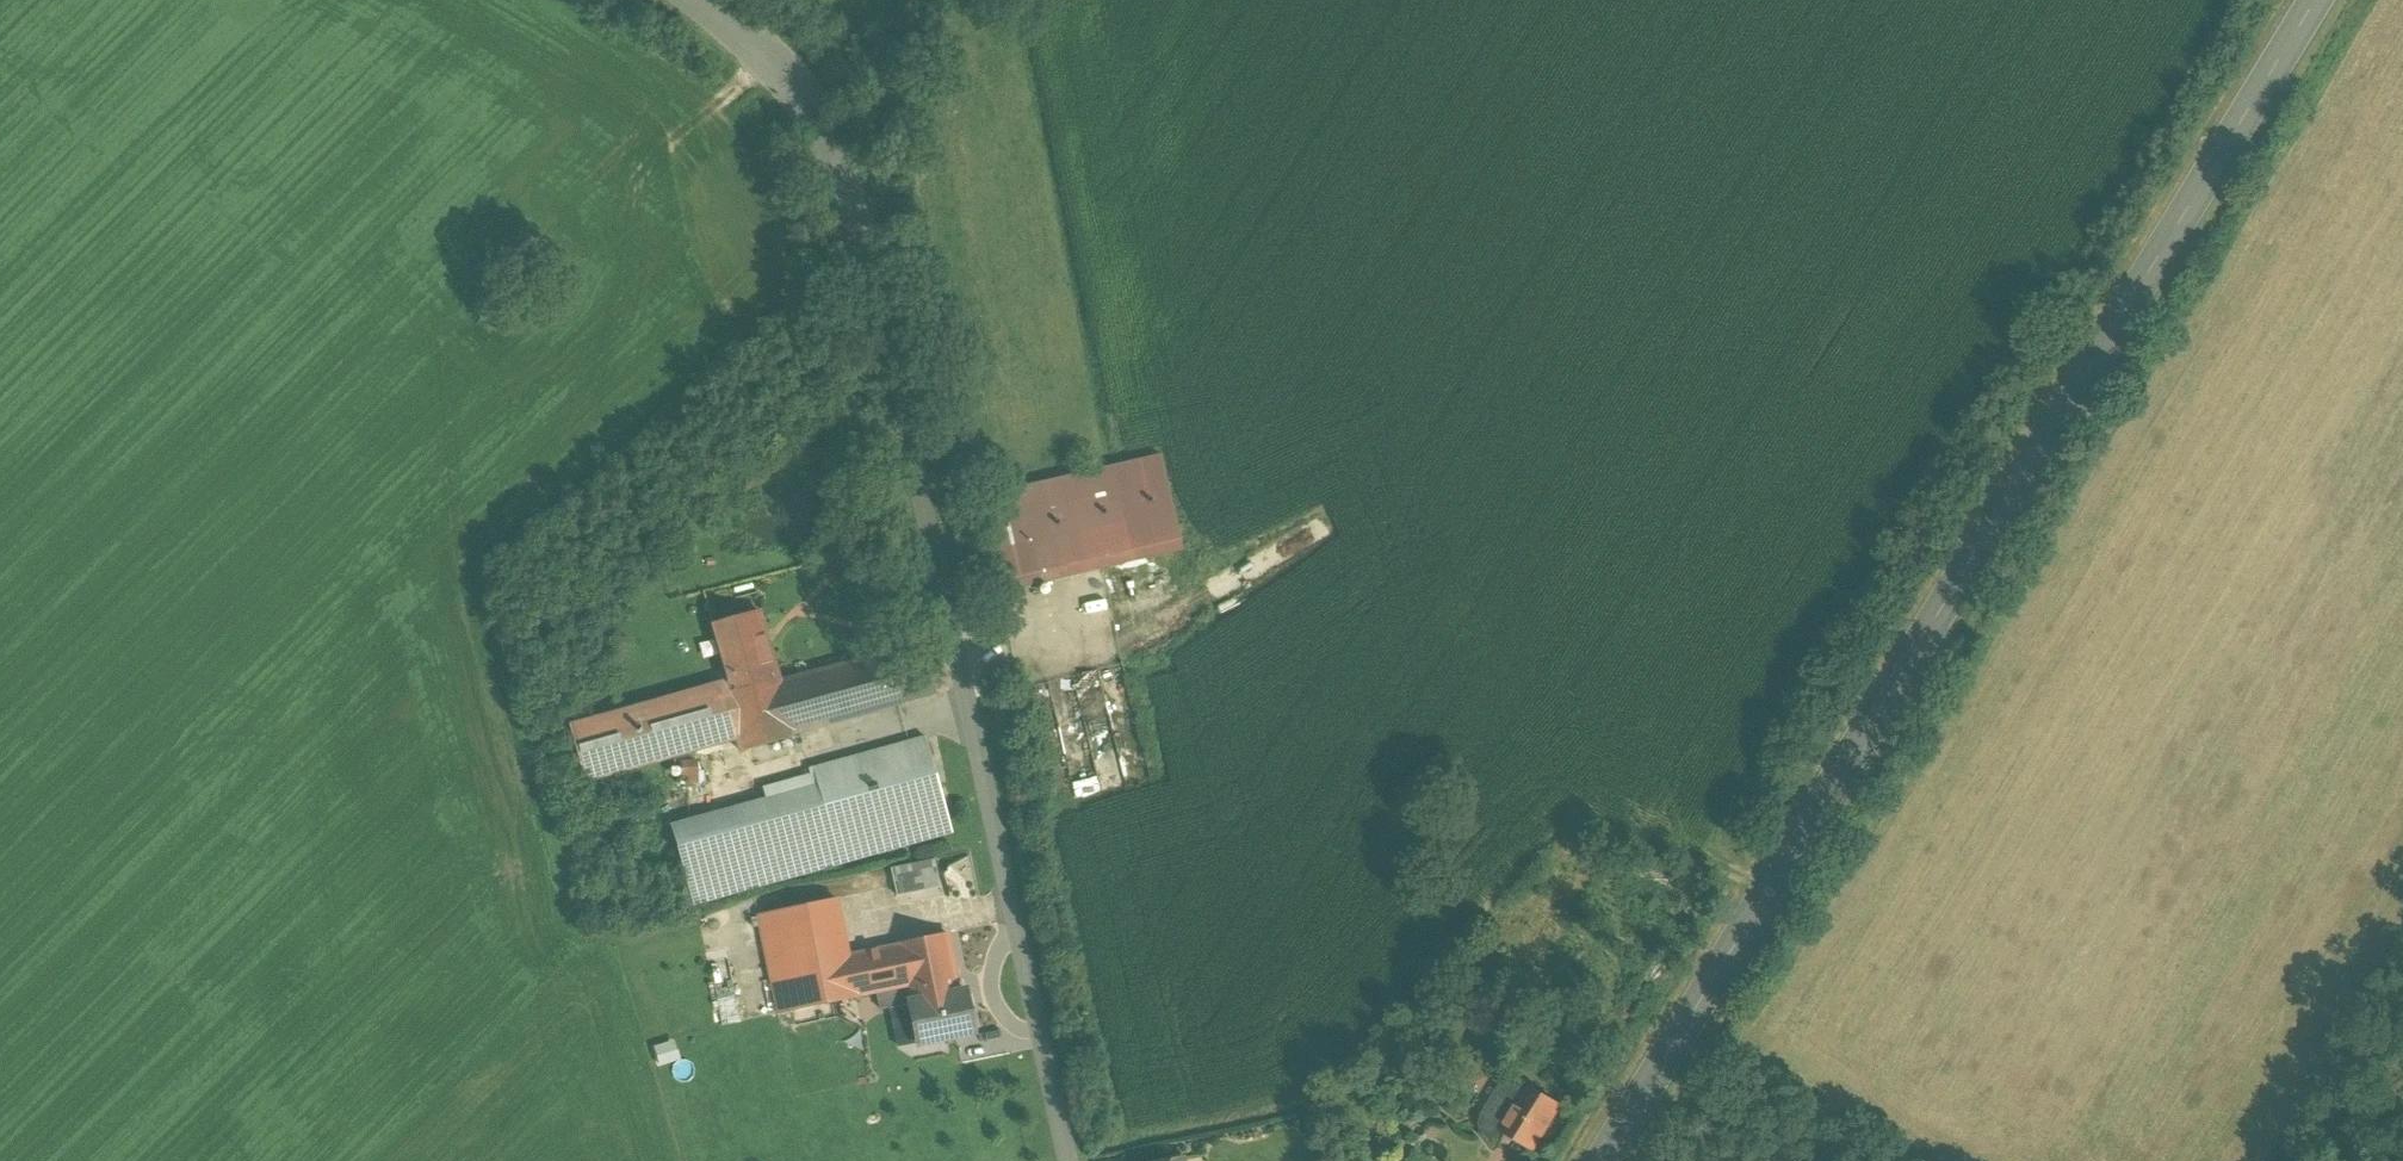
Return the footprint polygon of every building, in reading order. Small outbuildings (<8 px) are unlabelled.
[(1113,466),(975,499),(1000,591),(1181,548),(1160,455),(1113,466)] [(709,625),(725,683),(779,668),(764,610),(709,625)] [(783,681),(779,668),(725,683),(568,724),(583,782),(742,742),(743,754),(902,709),(887,653),(783,681)] [(950,832),(923,736),(810,768),(812,773),(762,787),(766,800),(676,826),(696,903),(839,863),(950,832)] [(934,860),(891,868),(897,896),(940,888),(934,860)] [(907,986),(956,976),(947,933),(898,943),(848,955),(836,899),(757,915),(778,1015),(907,986)] [(956,976),(907,986),(919,1044),(973,1033),(964,990),(959,991),(956,976)] [(1563,1111),(1512,1081),(1485,1127),(1536,1157),(1563,1111)]
